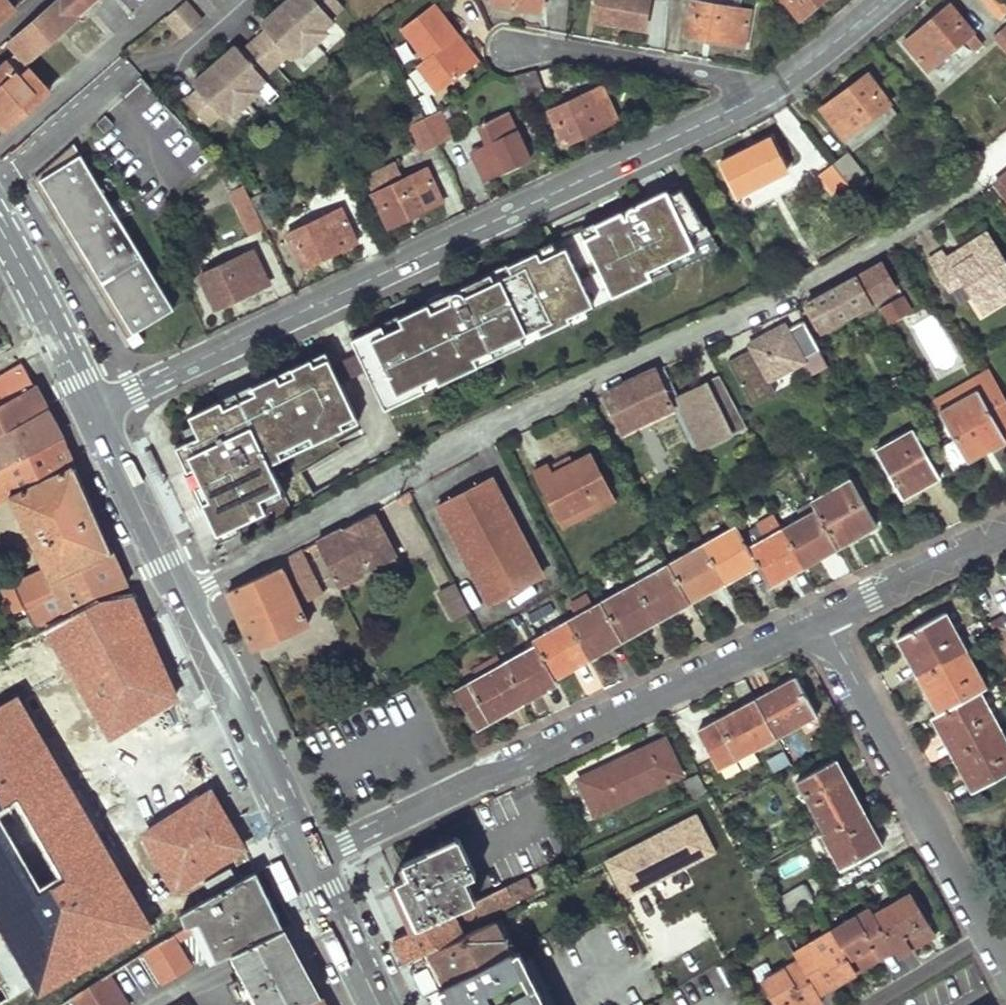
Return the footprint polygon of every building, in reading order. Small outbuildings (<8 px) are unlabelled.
[(6,45),(14,54),(0,66),(0,127),(4,131),(32,105),(27,100),(42,87),(22,65),(75,18),(73,16),(92,0),(58,0),(6,45)] [(13,11),(3,0),(0,0),(0,22),(13,11)] [(333,0),(286,0),(256,25),(262,32),(237,53),(232,47),(189,84),(194,91),(182,102),(203,126),(215,116),(218,119),(228,110),(231,113),(255,92),(252,89),(262,80),(259,77),(283,57),(286,60),(296,51),(300,54),(323,34),(320,30),(330,22),(326,19),(339,8),(333,0)] [(489,1),(539,10),(541,0),(490,0),(489,1)] [(594,18),(643,26),(646,0),(598,0),(594,18)] [(743,43),(751,7),(745,7),(747,0),(693,0),(690,14),(695,14),(692,35),(743,43)] [(788,7),(790,4),(804,18),(824,0),(782,0),(788,7)] [(1005,0),(983,0),(1001,16),(1005,11),(1005,0)] [(162,18),(178,37),(197,22),(180,2),(162,18)] [(479,61),(435,3),(401,27),(425,60),(416,66),(437,93),(479,61)] [(972,32),(963,22),(961,24),(945,7),(904,43),(927,70),(972,32)] [(995,36),(1005,47),(1005,25),(995,36)] [(543,99),(530,72),(512,80),(524,108),(543,99)] [(877,94),(864,77),(821,111),(843,139),(889,103),(880,92),(877,94)] [(615,121),(598,87),(547,112),(553,126),(557,124),(567,144),(615,121)] [(440,111),(424,118),(436,145),(453,138),(440,111)] [(529,160),(507,115),(479,129),(486,145),(470,152),(484,181),(529,160)] [(111,125),(103,116),(94,125),(102,134),(111,125)] [(424,118),(423,116),(409,123),(421,153),(436,145),(424,118)] [(778,159),(768,140),(720,165),(736,198),(788,171),(781,158),(778,159)] [(138,331),(174,309),(72,146),(31,183),(59,228),(103,299),(132,344),(143,338),(138,331)] [(871,183),(847,152),(832,165),(856,194),(863,203),(872,196),(865,187),(871,183)] [(856,194),(832,165),(820,176),(842,204),(856,194)] [(440,201),(424,167),(372,192),(379,206),(383,204),(391,224),(440,201)] [(994,187),(1005,203),(1005,177),(994,187)] [(276,222),(262,190),(248,198),(241,184),(229,189),(250,234),(276,222)] [(666,188),(579,230),(612,298),(701,255),(666,188)] [(340,211),(287,234),(294,247),(296,245),(306,263),(354,240),(340,211)] [(928,256),(960,304),(973,295),(985,312),(1005,299),(1005,259),(987,229),(946,255),(942,248),(928,256)] [(561,240),(351,328),(387,404),(595,308),(561,240)] [(266,284),(248,249),(197,274),(204,289),(209,287),(218,307),(266,284)] [(857,279),(806,307),(819,332),(871,305),(893,291),(879,264),(857,279)] [(908,312),(900,299),(879,310),(886,324),(908,312)] [(782,329),(748,348),(767,384),(803,364),(801,362),(819,352),(803,324),(785,334),(782,329)] [(372,433),(326,339),(173,415),(228,531),(315,488),(303,468),(372,433)] [(22,364),(0,378),(0,434),(46,410),(33,386),(22,364)] [(661,368),(601,396),(619,432),(671,409),(694,454),(738,431),(736,427),(744,423),(719,379),(679,399),(661,368)] [(994,418),(1005,412),(1005,407),(992,383),(979,391),(994,418)] [(938,414),(966,463),(1004,442),(976,392),(938,414)] [(46,410),(0,434),(0,470),(61,439),(53,424),(46,410)] [(874,450),(901,499),(940,478),(913,430),(874,450)] [(61,439),(0,470),(0,502),(9,497),(41,567),(10,582),(32,630),(126,585),(94,514),(61,439)] [(530,470),(558,527),(613,500),(590,452),(571,461),(567,452),(530,470)] [(816,512),(837,549),(876,527),(850,480),(810,501),(816,512)] [(486,606),(539,579),(489,481),(435,509),(486,606)] [(781,531),(802,568),(837,549),(816,512),(810,501),(796,510),(802,521),(781,531)] [(412,503),(400,507),(404,514),(415,509),(412,503)] [(373,515),(315,544),(336,588),(396,557),(373,515)] [(700,547),(721,585),(757,566),(747,548),(735,528),(700,547)] [(781,531),(747,548),(757,566),(768,584),(802,568),(781,531)] [(666,566),(688,603),(721,585),(700,547),(666,566)] [(262,578),(226,593),(252,650),(307,626),(298,606),(320,594),(300,553),(280,562),(262,578)] [(633,584),(654,622),(688,603),(666,566),(633,584)] [(600,603),(620,642),(654,622),(633,584),(600,603)] [(435,597),(446,619),(464,611),(453,587),(435,597)] [(565,623),(586,660),(620,642),(600,603),(591,609),(585,597),(568,605),(575,617),(565,623)] [(964,652),(944,614),(896,641),(915,679),(964,652)] [(536,647),(552,678),(586,660),(565,623),(531,641),(536,647)] [(501,667),(522,704),(556,685),(552,678),(536,647),(501,667)] [(984,689),(964,652),(915,679),(935,715),(978,692),(984,689)] [(477,680),(455,691),(476,729),(522,704),(501,667),(495,656),(472,670),(477,680)] [(795,680),(755,701),(775,739),(815,716),(795,680)] [(360,692),(342,702),(347,711),(365,702),(360,692)] [(998,729),(978,692),(935,715),(929,718),(949,756),(998,729)] [(18,694),(0,704),(0,921),(45,996),(158,930),(18,694)] [(755,701),(697,732),(717,769),(775,739),(755,701)] [(998,729),(949,756),(970,793),(1005,773),(1005,743),(998,729)] [(664,740),(578,780),(594,814),(680,775),(664,740)] [(845,786),(833,763),(797,782),(824,833),(863,812),(849,785),(845,786)] [(705,793),(696,776),(683,782),(693,799),(705,793)] [(250,844),(217,785),(142,829),(175,889),(250,844)] [(882,847),(863,812),(824,833),(821,835),(840,870),(882,847)] [(698,813),(605,860),(625,898),(717,851),(698,813)] [(395,882),(414,928),(449,914),(474,902),(465,880),(474,876),(457,839),(404,862),(409,876),(395,882)] [(268,898),(255,871),(182,911),(180,913),(186,926),(198,920),(203,931),(199,933),(212,958),(215,956),(215,959),(231,951),(283,927),(268,898)] [(526,879),(474,902),(482,919),(534,896),(526,879)] [(811,899),(803,885),(775,901),(784,915),(811,899)] [(910,893),(872,916),(868,910),(794,953),(798,960),(760,982),(773,1004),(816,1004),(822,1001),(818,994),(892,950),(896,957),(934,934),(910,893)] [(389,939),(402,964),(462,938),(449,914),(414,928),(389,939)] [(242,971),(292,946),(283,927),(231,951),(242,971)] [(402,964),(419,998),(442,986),(508,951),(527,942),(521,930),(470,952),(462,938),(402,964)] [(319,997),(305,969),(292,946),(242,971),(259,1004),(303,1004),(319,997)] [(508,951),(442,986),(451,1004),(555,1004),(532,959),(515,967),(508,951)] [(131,1004),(112,971),(66,997),(71,1004),(130,1004),(131,1004)] [(319,997),(303,1004),(324,1004),(319,997)]
